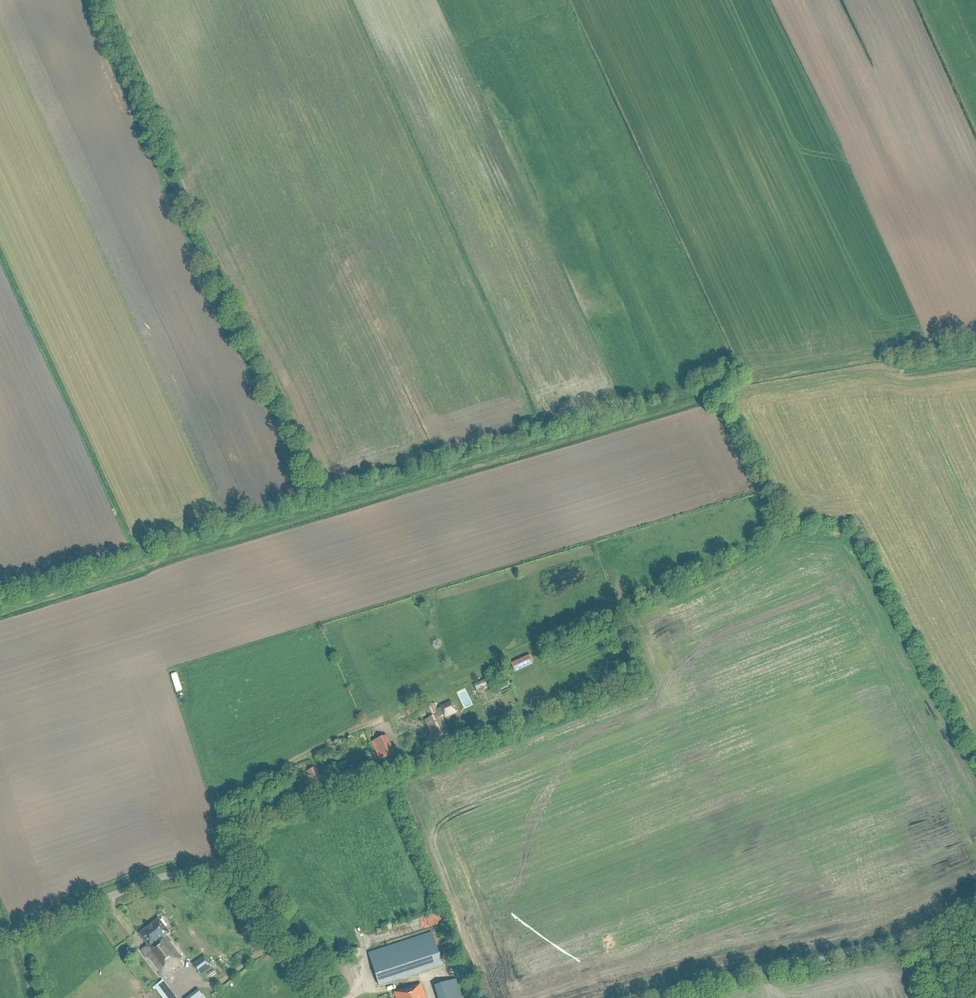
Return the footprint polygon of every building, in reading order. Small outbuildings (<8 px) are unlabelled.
[(528,656),(510,664),(514,673),(532,665),(531,662),(533,661),(530,656),(529,656),(528,656)] [(169,673),(175,689),(183,686),(176,670),(169,673)] [(437,711),(433,704),(425,709),(429,718),(425,721),(434,740),(448,733),(440,717),(444,715),(445,718),(455,712),(450,702),(440,707),(441,710),(437,711)] [(371,743),(379,762),(395,755),(386,736),(371,743)] [(365,753),(371,766),(377,763),(371,751),(365,753)] [(314,769),(306,773),(315,790),(325,785),(321,778),(319,778),(314,769)] [(177,859),(162,863),(165,872),(180,869),(177,859)] [(138,936),(146,946),(141,951),(162,978),(178,965),(176,963),(182,959),(165,937),(168,935),(157,921),(138,936)] [(431,934),(368,955),(379,986),(441,965),(431,934)] [(192,965),(200,975),(211,967),(204,956),(192,965)] [(434,986),(438,997),(461,997),(455,979),(434,986)] [(393,993),(395,997),(424,997),(420,984),(393,993)] [(221,991),(226,997),(231,995),(225,988),(221,991)] [(187,997),(204,997),(198,990),(187,997)]
